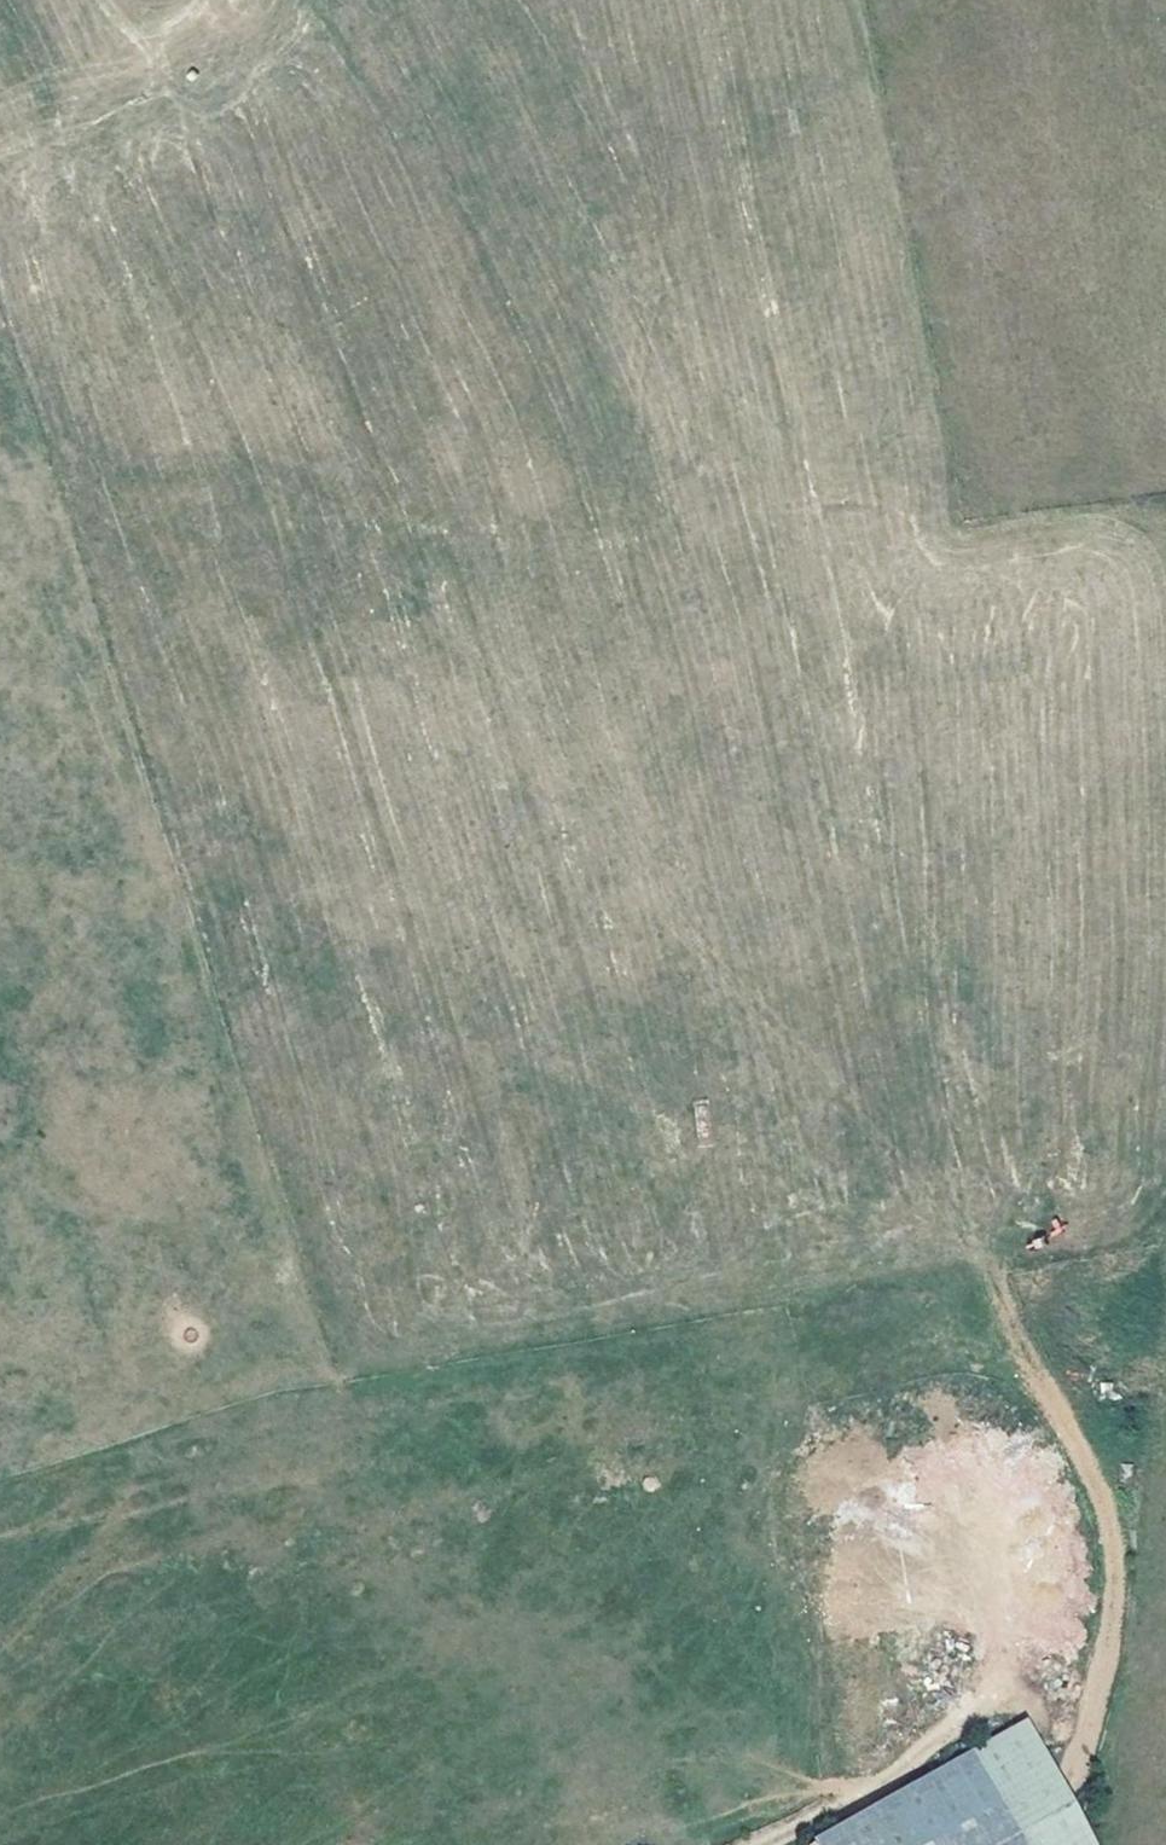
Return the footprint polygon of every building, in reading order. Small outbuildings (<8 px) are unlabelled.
[(818,1843),(819,1844),(1085,1844),(1028,1726),(818,1843)]
